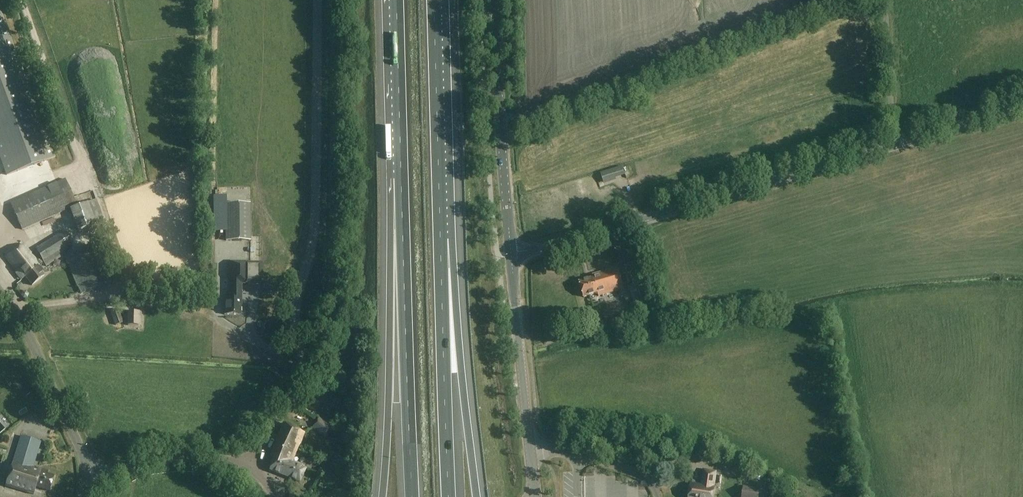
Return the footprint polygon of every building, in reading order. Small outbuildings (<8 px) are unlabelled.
[(7,175),(55,158),(0,10),(0,156),(7,175)] [(622,166),(601,174),(603,182),(625,175),(622,166)] [(22,230),(77,205),(65,179),(10,204),(22,230)] [(96,200),(71,209),(78,230),(104,221),(96,200)] [(226,205),(226,241),(250,241),(250,205),(226,205)] [(35,249),(41,258),(36,261),(23,245),(7,258),(22,281),(26,277),(32,286),(44,276),(42,272),(43,272),(40,267),(44,264),(46,267),(61,257),(59,255),(73,246),(64,232),(35,249)] [(82,293),(107,282),(91,246),(66,257),(82,293)] [(225,300),(225,315),(241,315),(241,304),(241,284),(248,284),(248,281),(260,281),(260,263),(247,263),(247,262),(230,262),(229,283),(231,283),(231,300),(225,300)] [(580,282),(584,298),(598,294),(599,296),(623,289),(617,269),(593,276),(594,278),(580,282)] [(637,312),(652,307),(645,283),(629,287),(637,312)] [(118,310),(110,312),(115,326),(123,323),(118,310)] [(128,313),(128,326),(139,326),(140,313),(128,313)] [(311,429),(325,438),(333,426),(319,417),(311,429)] [(305,469),(292,463),(304,432),(284,422),(270,455),(275,457),(269,470),(299,483),(305,469)] [(27,491),(35,494),(37,487),(50,491),(54,477),(48,475),(49,471),(34,467),(42,442),(21,436),(6,487),(27,493),(27,491)] [(688,496),(713,496),(714,487),(711,487),(713,479),(714,479),(715,471),(702,469),(700,485),(689,483),(688,496)] [(744,486),(742,496),(765,496),(766,491),(760,490),(760,489),(744,486)]
